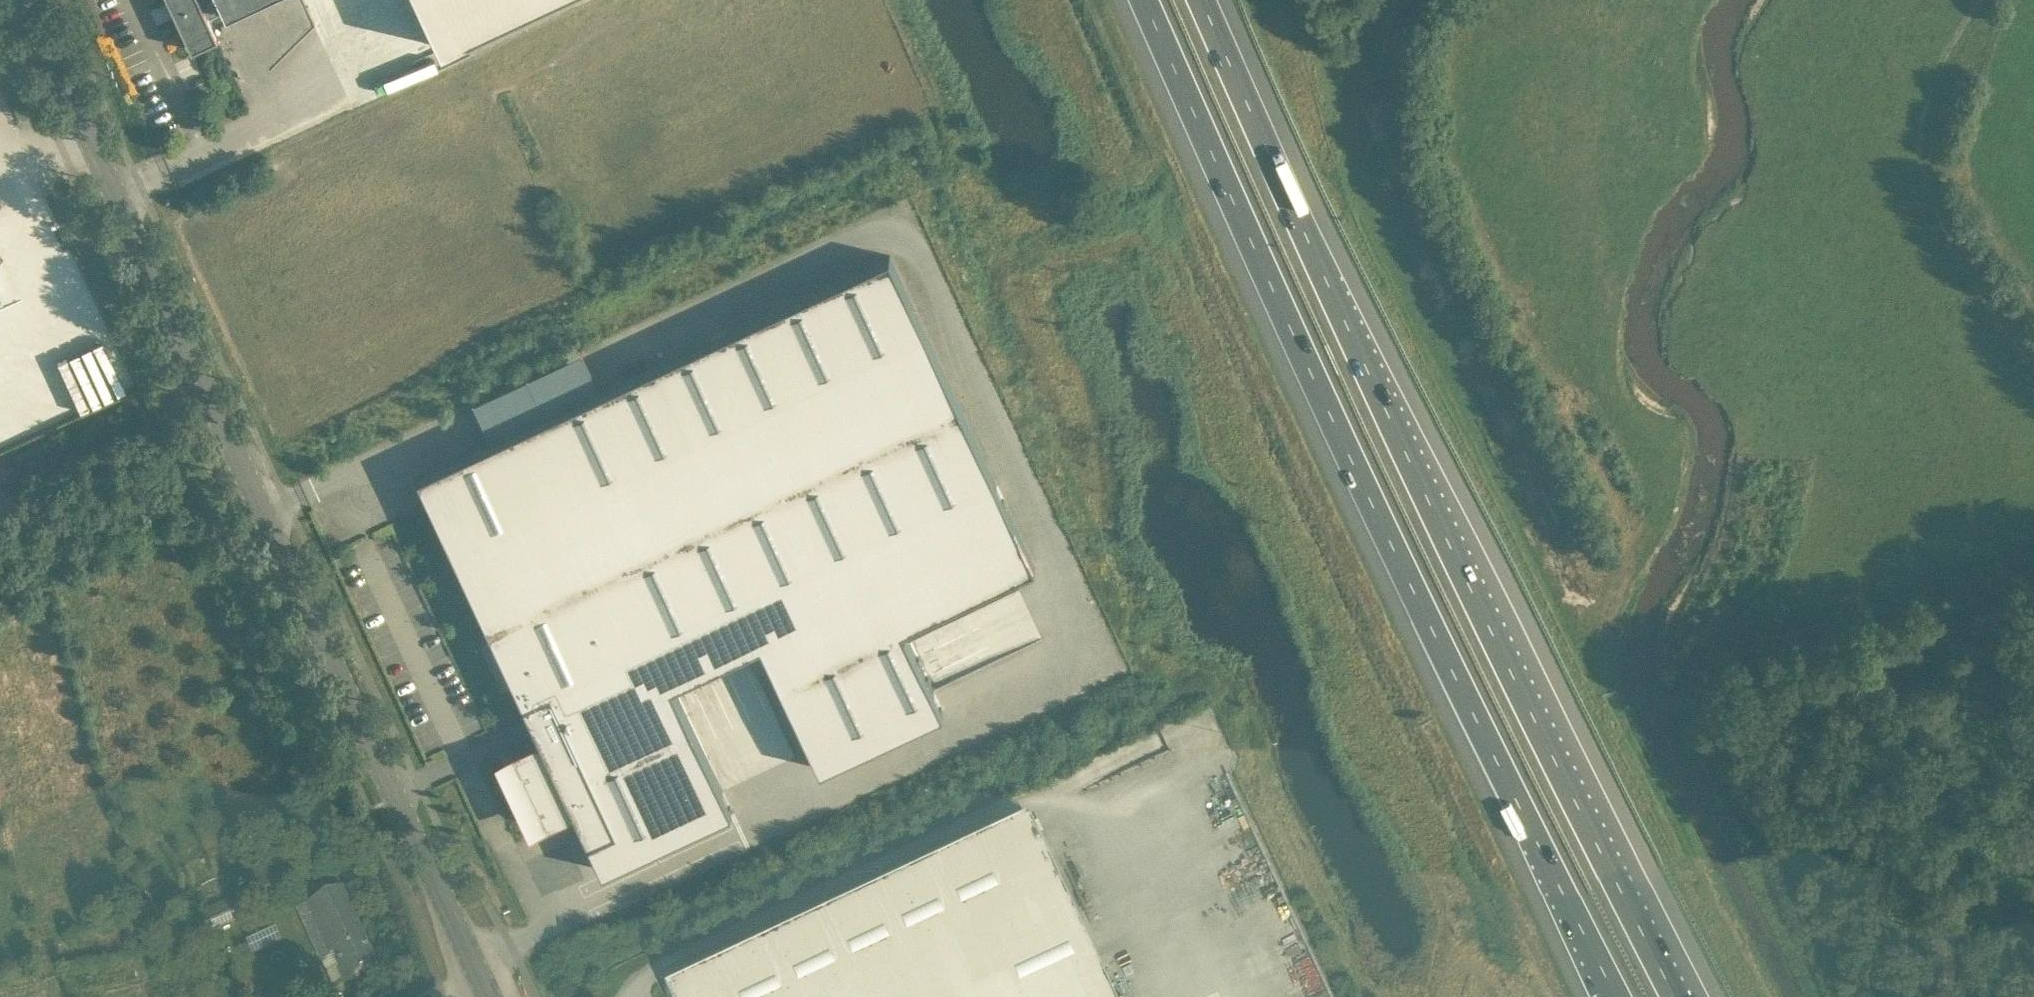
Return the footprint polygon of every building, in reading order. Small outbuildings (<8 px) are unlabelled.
[(190,46),(216,34),(208,15),(223,8),(223,9),(242,0),(169,0),(190,46)] [(439,39),(525,0),(421,0),(439,39)] [(891,253),(419,472),(539,731),(545,728),(550,739),(509,758),(519,778),(515,780),(524,799),(528,797),(537,817),(577,799),(582,810),(577,812),(603,868),(732,808),(673,681),(761,640),(820,767),(943,709),(934,689),(911,640),(904,625),(1035,564),(891,253)] [(1030,826),(667,996),(1111,996),(1030,826)] [(349,985),(378,971),(342,891),(307,907),(327,950),(334,946),(339,957),(336,958),(349,985)]
